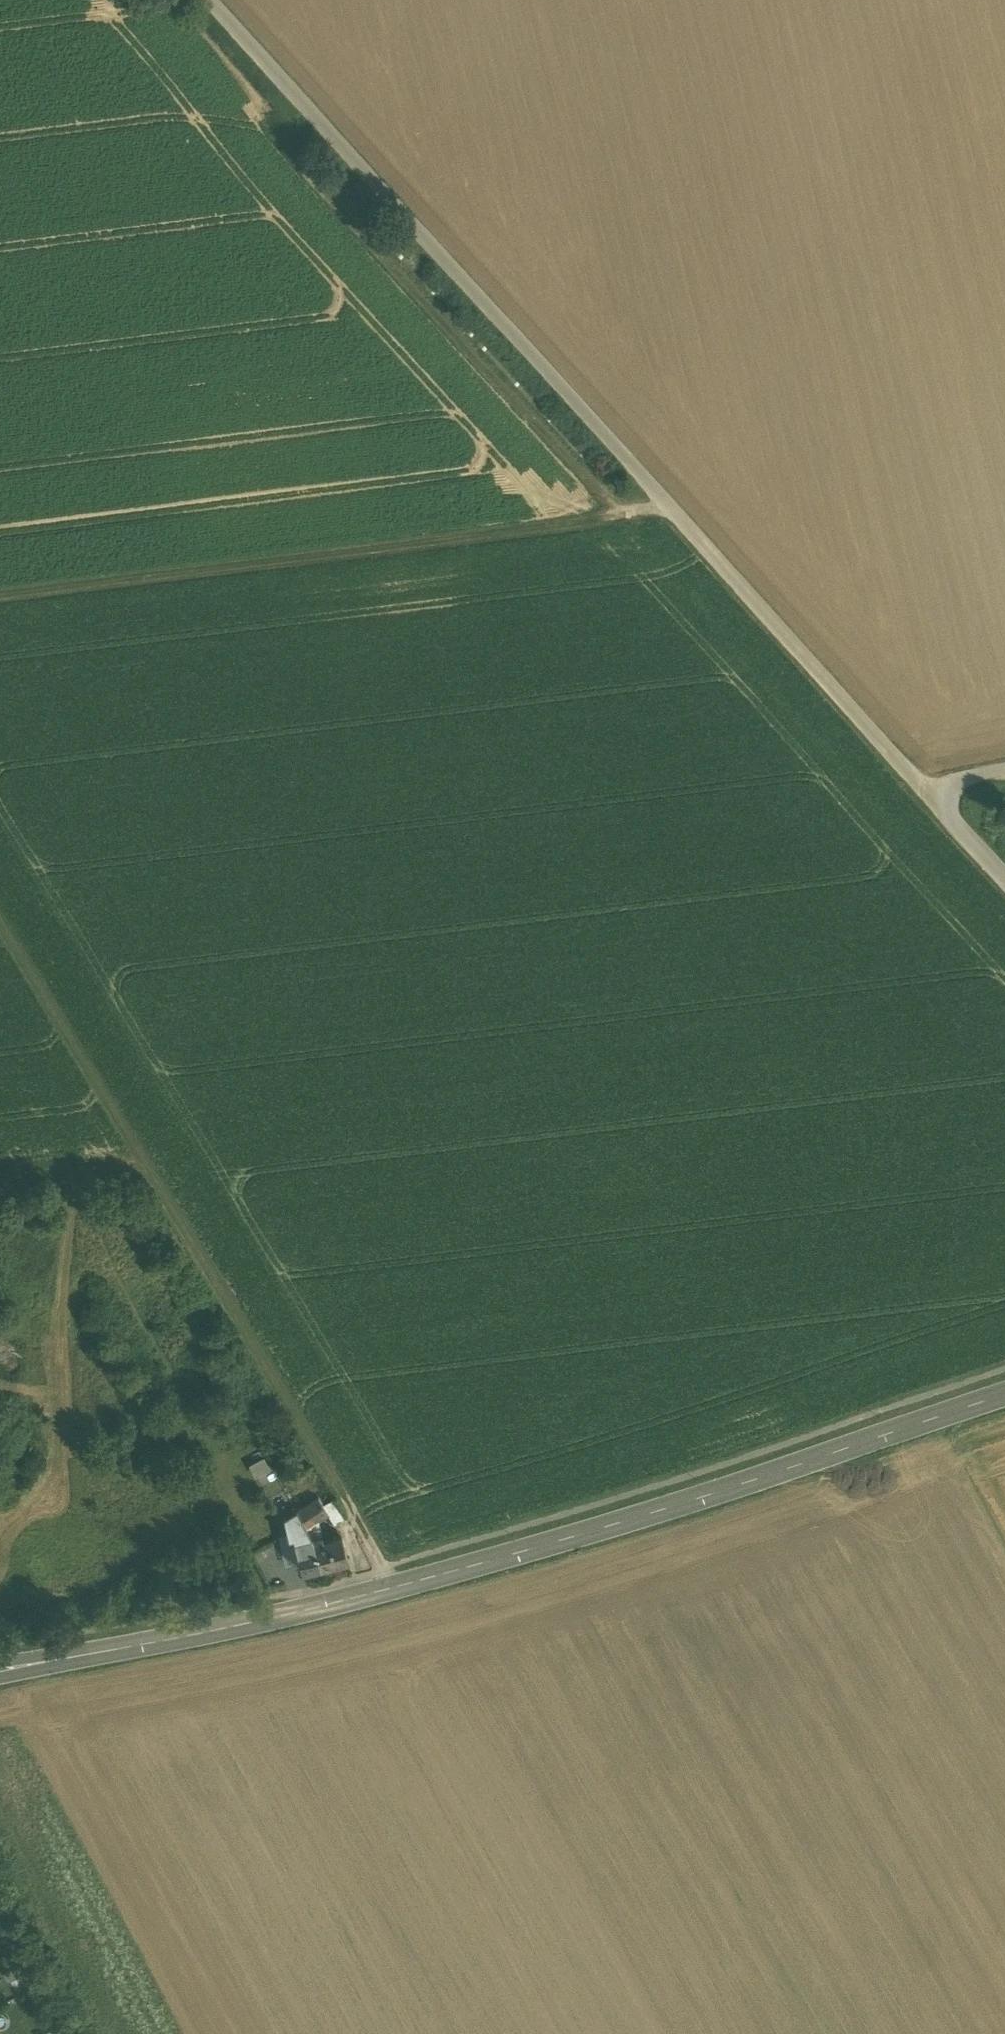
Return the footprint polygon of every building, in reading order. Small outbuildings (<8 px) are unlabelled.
[(319,1496),(296,1509),(306,1526),(329,1512),(324,1504),(319,1496)] [(345,1516),(333,1497),(331,1500),(324,1504),(329,1512),(335,1522),(345,1516)] [(296,1509),(284,1516),(289,1534),(293,1533),(302,1568),(303,1570),(320,1565),(314,1540),(312,1535),(306,1526),(296,1509)] [(289,1534),(274,1538),(292,1570),(302,1568),(293,1533),(289,1534)] [(341,1533),(323,1537),(321,1533),(312,1535),(314,1540),(320,1565),(348,1558),(341,1533)]
